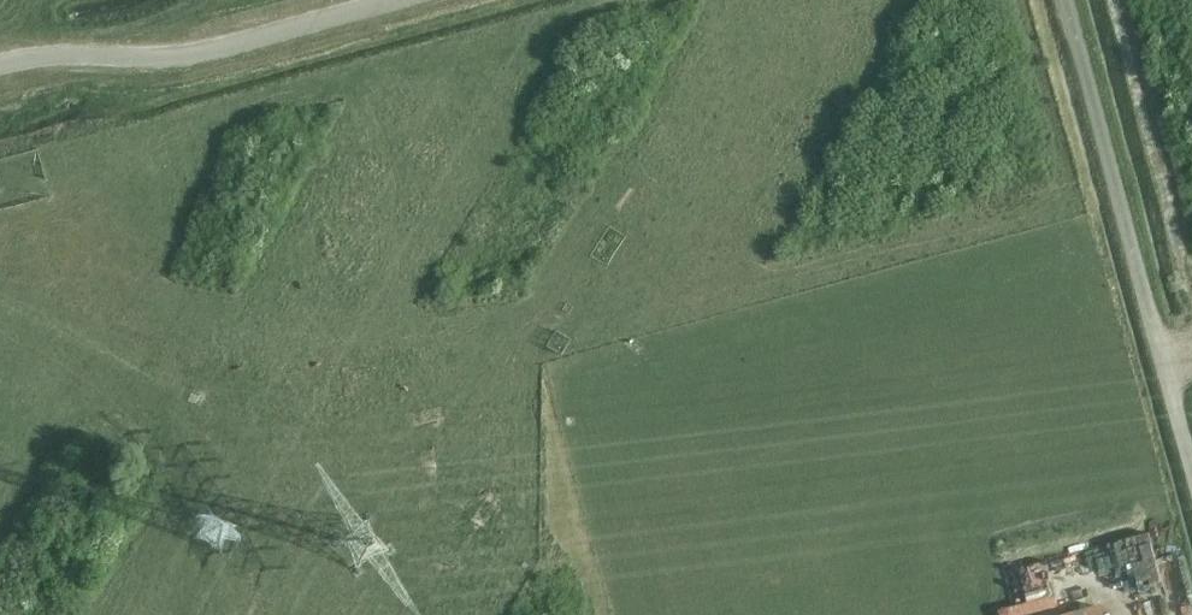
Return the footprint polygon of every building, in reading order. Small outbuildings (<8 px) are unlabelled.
[(1130,559),(1113,562),(1116,579),(1134,576),(1130,559)] [(1098,606),(1066,614),(1101,614),(1098,606)]
